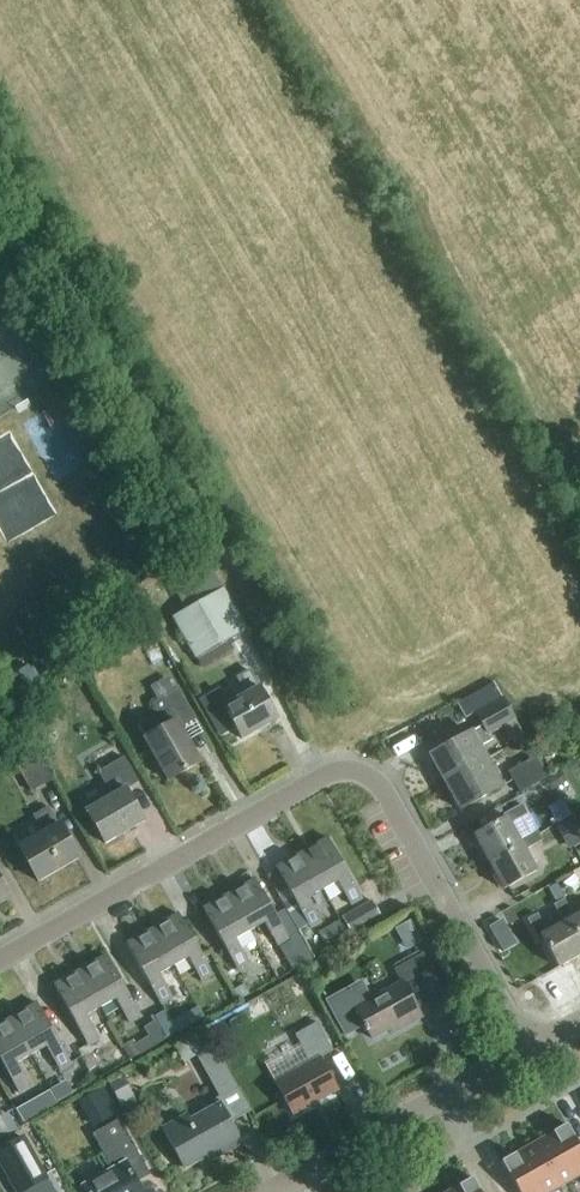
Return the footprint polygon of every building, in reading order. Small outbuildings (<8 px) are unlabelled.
[(187,609),(172,617),(197,660),(247,632),(211,567),(206,570),(175,587),(187,609)] [(27,665),(5,681),(22,705),(44,688),(27,665)] [(277,720),(249,671),(241,676),(251,693),(226,707),(218,692),(202,702),(221,735),(234,727),(242,740),(277,720)] [(158,701),(176,691),(168,677),(150,687),(158,701)] [(169,781),(200,763),(180,729),(195,720),(178,690),(176,691),(158,701),(152,704),(158,714),(138,725),(146,739),(145,739),(169,781)] [(445,783),(487,760),(479,746),(491,741),(488,735),(505,725),(514,720),(502,699),(476,714),(483,726),(430,756),(445,783)] [(514,720),(505,725),(515,744),(525,739),(514,720)] [(105,844),(144,822),(126,790),(138,783),(116,745),(92,758),(100,771),(98,773),(112,796),(86,811),(105,844)] [(31,792),(52,781),(33,747),(13,759),(31,792)] [(520,793),(549,778),(537,757),(509,772),(520,793)] [(487,760),(445,783),(460,811),(502,787),(487,760)] [(552,791),(567,783),(561,772),(545,781),(552,791)] [(522,846),(519,841),(510,824),(527,815),(522,805),(504,815),(505,819),(474,836),(489,863),(522,846)] [(58,824),(48,808),(33,816),(43,833),(18,847),(39,882),(78,860),(58,824)] [(579,844),(579,830),(574,818),(556,828),(568,850),(579,844)] [(522,846),(489,863),(504,890),(536,872),(525,851),(542,841),(537,832),(519,841),(522,846)] [(301,853),(323,890),(337,882),(351,905),(362,899),(327,838),(301,853)] [(308,899),(323,890),(301,853),(276,868),(310,928),(321,922),(308,899)] [(229,894),(250,932),(265,923),(278,947),(289,940),(255,879),(229,894)] [(10,899),(0,882),(0,905),(10,899)] [(579,942),(579,914),(573,917),(564,900),(566,899),(557,883),(548,889),(557,904),(554,905),(564,923),(568,920),(571,926),(579,942)] [(235,940),(250,932),(229,894),(203,909),(237,970),(249,963),(235,940)] [(299,929),(308,924),(293,898),(284,903),(299,929)] [(382,919),(372,900),(341,918),(352,936),(382,919)] [(564,923),(547,932),(530,902),(520,907),(538,939),(541,937),(559,968),(579,956),(579,942),(571,926),(568,920),(564,923)] [(153,929),(174,967),(188,958),(202,982),(213,975),(178,915),(153,929)] [(159,975),(174,967),(153,929),(127,944),(161,1005),(172,998),(159,975)] [(80,971),(101,1008),(116,1000),(129,1023),(140,1017),(106,956),(80,971)] [(402,1028),(421,1017),(414,1003),(427,996),(409,963),(395,971),(402,983),(369,1002),(366,997),(358,990),(352,989),(327,1003),(346,1037),(348,1036),(347,1034),(363,1025),(364,1027),(362,1028),(365,1033),(367,1032),(372,1039),(399,1024),(402,1028)] [(86,1017),(101,1008),(80,971),(54,985),(88,1046),(100,1040),(86,1017)] [(11,1018),(32,1056),(47,1047),(60,1071),(71,1064),(37,1003),(11,1018)] [(202,1019),(196,1008),(171,1022),(165,1011),(154,1017),(166,1039),(202,1019)] [(32,1056),(11,1018),(0,1024),(0,1060),(19,1094),(31,1087),(17,1064),(32,1056)] [(144,1028),(149,1037),(135,1045),(132,1041),(123,1047),(130,1061),(140,1054),(140,1055),(166,1041),(155,1021),(144,1028)] [(293,1115),(337,1091),(320,1059),(333,1052),(317,1024),(296,1035),(311,1063),(275,1083),(293,1115)] [(198,1056),(215,1047),(205,1030),(174,1046),(180,1057),(195,1049),(198,1056)] [(215,1047),(198,1056),(221,1097),(163,1129),(185,1169),(200,1160),(203,1166),(241,1144),(230,1123),(250,1112),(215,1047)] [(101,1048),(87,1050),(93,1076),(106,1073),(101,1048)] [(138,1105),(124,1079),(110,1087),(124,1112),(138,1105)] [(105,1084),(80,1098),(95,1125),(120,1112),(105,1084)] [(28,1100),(14,1108),(22,1122),(36,1114),(28,1100)] [(145,1165),(119,1120),(92,1135),(112,1171),(83,1187),(86,1191),(141,1191),(131,1173),(145,1165)] [(558,1189),(579,1177),(579,1148),(567,1125),(533,1144),(558,1189)] [(23,1138),(0,1151),(0,1161),(17,1191),(53,1191),(23,1138)] [(558,1189),(533,1144),(501,1162),(518,1191),(553,1191),(558,1189)] [(473,1178),(448,1191),(480,1191),(473,1178)]
